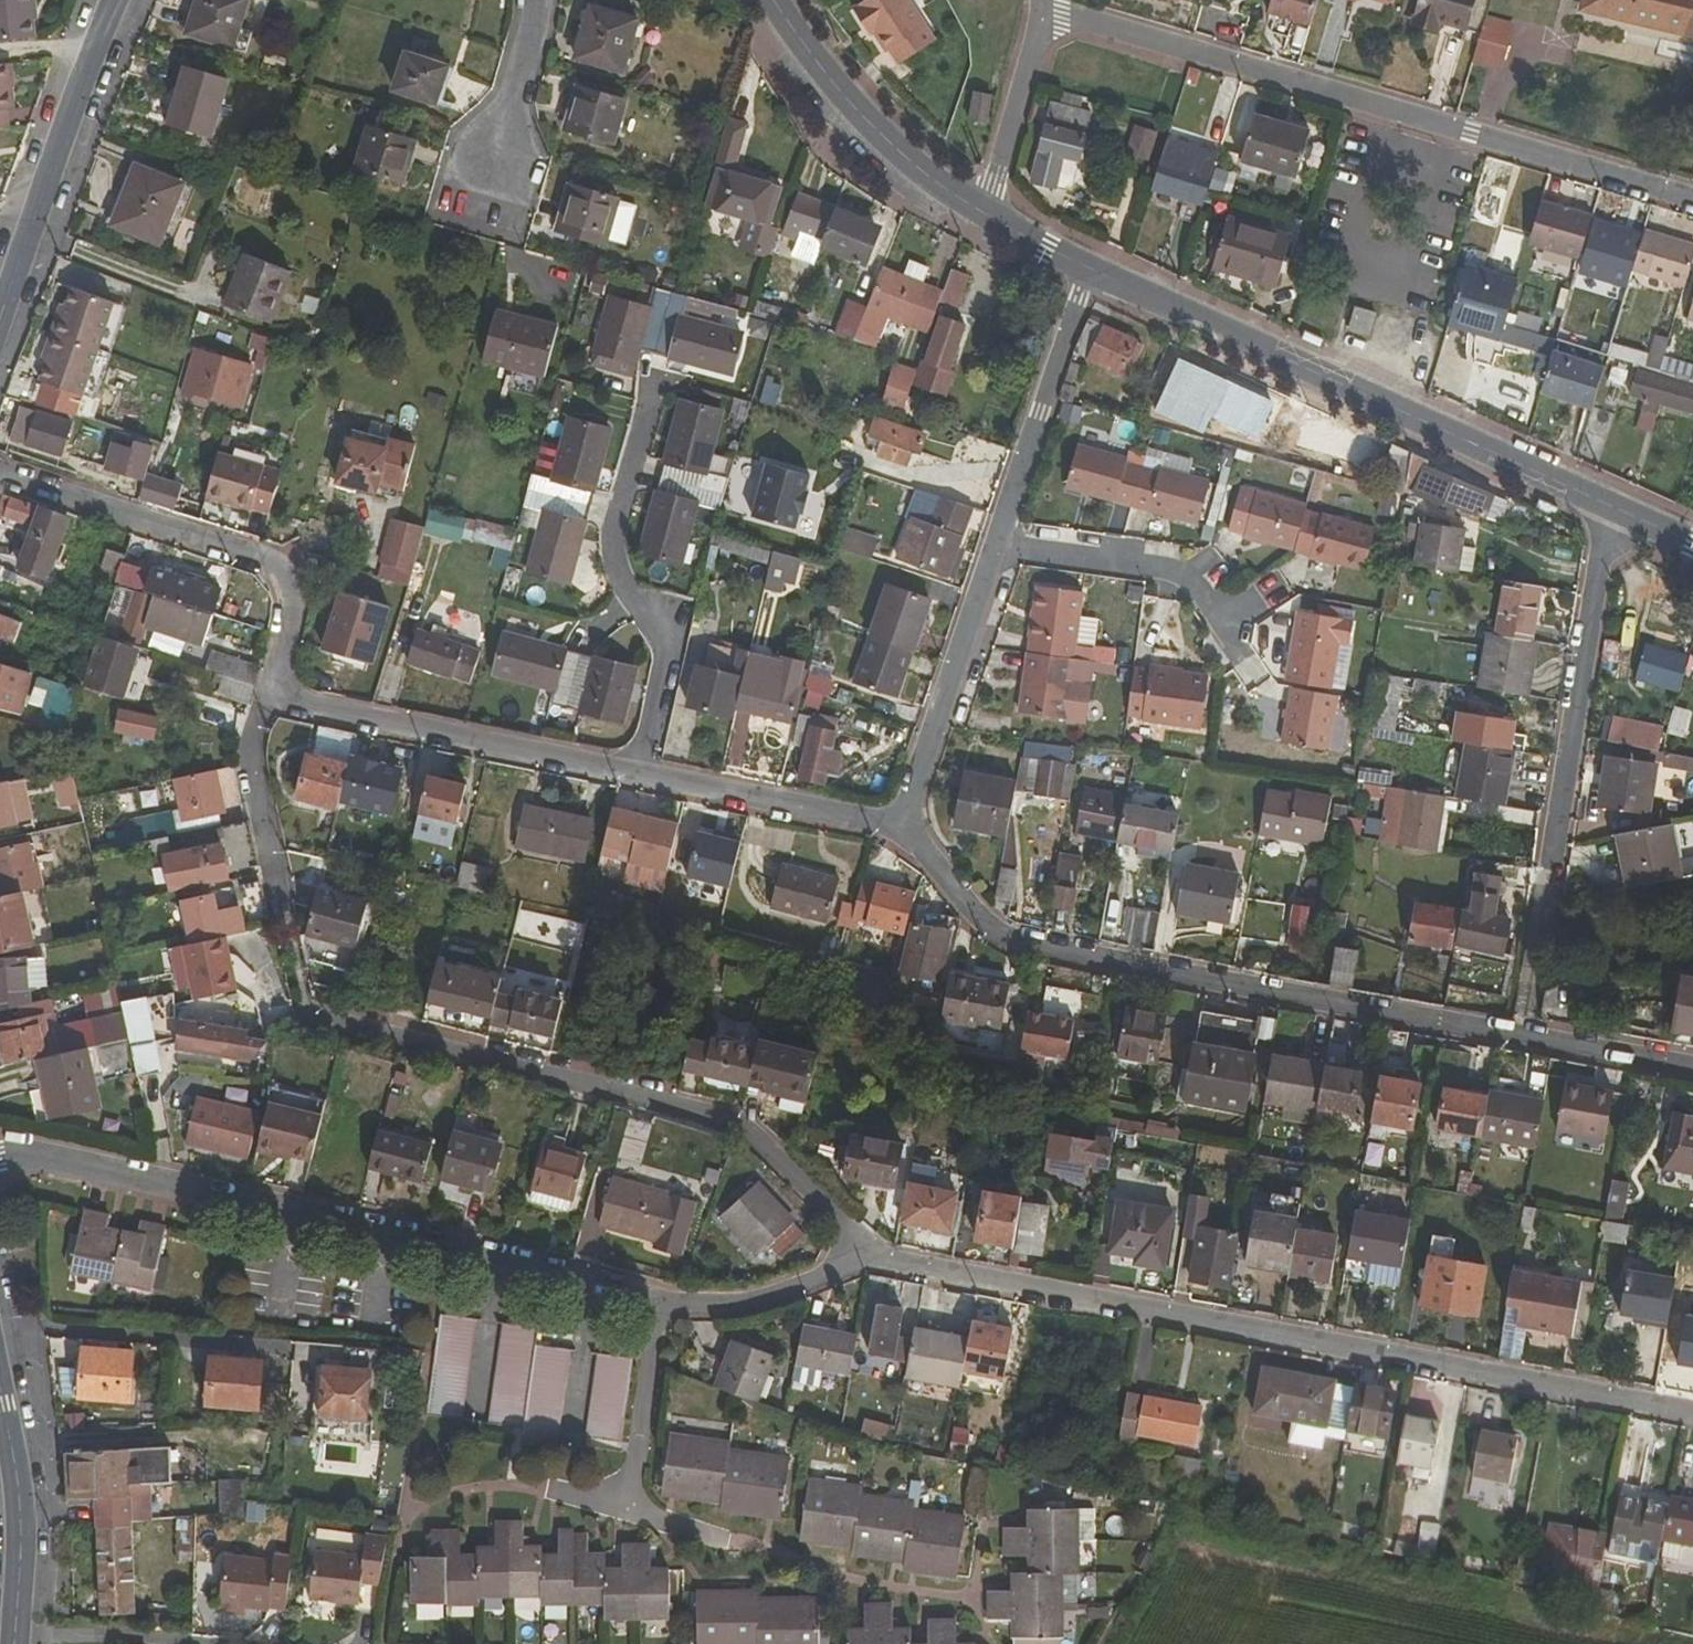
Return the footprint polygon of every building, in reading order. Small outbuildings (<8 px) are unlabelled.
[(32,0),(0,0),(0,39),(36,35),(32,0)] [(247,52),(253,32),(241,28),(250,0),(198,0),(188,35),(247,52)] [(891,47),(895,45),(904,57),(937,32),(914,0),(864,0),(854,7),(867,25),(873,21),(880,32),(891,47)] [(1320,0),(1274,0),(1270,12),(1312,25),(1320,0)] [(1468,30),(1477,0),(1420,0),(1414,22),(1440,30),(1442,22),(1468,30)] [(1580,9),(1692,36),(1692,0),(1582,0),(1580,9)] [(576,56),(624,71),(638,20),(591,6),(576,56)] [(1487,18),(1475,59),(1501,67),(1513,27),(1487,18)] [(867,25),(874,36),(880,32),(873,21),(867,25)] [(394,90),(437,104),(450,67),(407,52),(394,90)] [(7,124),(4,108),(12,108),(5,62),(0,62),(0,125),(7,124)] [(186,67),(170,122),(214,135),(230,80),(186,67)] [(566,129),(615,144),(627,101),(578,86),(566,129)] [(975,92),(968,120),(987,124),(994,96),(975,92)] [(1065,156),(1080,160),(1093,112),(1054,103),(1033,182),(1058,187),(1065,156)] [(1241,161),(1299,178),(1312,131),(1255,115),(1241,161)] [(736,172),(747,124),(728,118),(706,200),(705,207),(770,226),(782,186),(736,172)] [(1135,126),(1128,156),(1145,161),(1153,130),(1135,126)] [(357,168),(404,182),(417,142),(368,127),(357,168)] [(252,152),(267,158),(275,141),(260,134),(252,152)] [(1162,155),(1151,189),(1204,205),(1208,192),(1214,171),(1162,155)] [(112,224),(160,245),(184,183),(136,163),(112,224)] [(557,229),(606,244),(618,200),(571,185),(557,229)] [(784,235),(800,241),(795,256),(817,264),(823,249),(838,209),(799,194),(784,235)] [(1581,259),(1594,215),(1542,200),(1529,244),(1581,259)] [(880,234),(876,223),(838,209),(823,249),(868,265),(880,234)] [(1214,267),(1277,286),(1293,238),(1229,218),(1223,238),(1215,235),(1213,244),(1221,246),(1214,267)] [(1634,270),(1643,238),(1599,225),(1585,274),(1629,287),(1634,270)] [(1692,267),(1692,244),(1646,230),(1643,238),(1634,270),(1687,286),(1692,267)] [(226,305),(273,324),(292,273),(245,254),(226,305)] [(910,262),(906,276),(927,281),(930,267),(910,262)] [(1452,315),(1449,325),(1501,341),(1506,325),(1519,280),(1467,264),(1452,315)] [(910,325),(926,285),(884,267),(868,308),(910,325)] [(940,304),(956,310),(968,277),(951,271),(944,292),(940,304)] [(101,302),(82,296),(77,286),(62,281),(56,301),(53,312),(47,310),(42,327),(90,342),(101,302)] [(944,292),(926,285),(910,325),(930,333),(940,304),(944,292)] [(82,296),(101,302),(103,294),(77,286),(82,296)] [(641,350),(733,374),(744,333),(683,316),(689,296),(681,294),(657,287),(651,308),(611,297),(597,351),(637,362),(641,350)] [(90,342),(103,346),(117,298),(103,294),(101,302),(90,342)] [(50,299),(47,310),(53,312),(56,301),(50,299)] [(868,308),(850,301),(835,340),(853,347),(868,308)] [(1350,328),(1372,334),(1378,313),(1356,307),(1351,325),(1350,328)] [(484,360),(545,377),(558,327),(497,310),(484,360)] [(1538,334),(1542,318),(1521,313),(1517,329),(1538,334)] [(1142,344),(1104,326),(1106,322),(1091,315),(1074,352),(1126,377),(1142,344)] [(1606,343),(1612,320),(1593,316),(1587,338),(1606,343)] [(942,317),(927,361),(921,359),(915,376),(913,383),(949,395),(957,371),(945,367),(961,323),(942,317)] [(43,346),(39,358),(34,376),(51,382),(77,390),(90,342),(42,327),(37,344),(43,346)] [(257,332),(248,346),(265,357),(274,343),(257,332)] [(1662,370),(1671,339),(1657,334),(1650,354),(1613,343),(1609,355),(1662,370)] [(90,394),(103,346),(90,342),(77,390),(90,394)] [(37,344),(33,357),(39,358),(43,346),(37,344)] [(238,399),(248,366),(194,349),(184,381),(238,399)] [(1594,405),(1604,372),(1553,355),(1543,387),(1594,405)] [(913,383),(915,376),(892,368),(882,407),(902,413),(913,383)] [(1639,370),(1632,395),(1645,399),(1642,409),(1658,414),(1661,404),(1692,413),(1692,386),(1639,370)] [(761,403),(782,410),(789,388),(781,386),(782,381),(769,377),(761,403)] [(1159,413),(1204,434),(1220,398),(1176,378),(1159,413)] [(44,404),(71,413),(77,390),(51,382),(44,404)] [(642,553),(683,564),(700,505),(722,510),(731,478),(709,472),(724,412),(681,401),(642,553)] [(11,439),(62,456),(72,423),(21,407),(11,439)] [(916,454),(922,456),(928,435),(878,418),(873,437),(884,441),(880,453),(879,456),(911,467),(916,454)] [(530,572),(571,584),(611,431),(570,419),(554,480),(533,474),(524,507),(545,513),(530,572)] [(417,446),(392,440),(396,427),(372,421),(367,443),(349,439),(338,483),(377,492),(379,484),(404,490),(417,446)] [(869,450),(880,453),(884,441),(873,437),(869,450)] [(146,479),(154,450),(137,444),(134,453),(114,446),(109,467),(146,479)] [(1144,469),(1125,463),(1127,459),(1079,444),(1067,486),(1133,506),(1144,469)] [(1406,495),(1407,493),(1413,452),(1395,444),(1379,487),(1406,495)] [(1495,497),(1428,468),(1431,461),(1413,452),(1407,493),(1430,499),(1488,513),(1495,497)] [(250,509),(263,465),(216,453),(205,496),(250,509)] [(754,517),(796,529),(801,513),(807,491),(811,475),(769,464),(754,517)] [(1133,506),(1199,526),(1211,484),(1164,470),(1163,475),(1144,469),(1133,506)] [(811,493),(807,491),(801,513),(805,514),(811,493)] [(1308,508),(1257,493),(1243,539),(1295,554),(1306,513),(1308,508)] [(49,579),(72,518),(5,494),(0,507),(0,514),(33,526),(19,568),(49,579)] [(974,509),(941,497),(930,524),(914,518),(900,558),(950,576),(974,509)] [(1395,518),(1397,499),(1380,497),(1378,516),(1395,518)] [(1509,502),(1495,497),(1488,513),(1503,517),(1509,502)] [(1430,499),(1460,513),(1461,510),(1486,518),(1488,513),(1430,499)] [(1363,574),(1375,534),(1306,513),(1295,554),(1363,574)] [(1503,517),(1488,513),(1486,518),(1501,522),(1503,517)] [(427,517),(428,541),(465,539),(464,515),(427,517)] [(413,572),(425,528),(393,520),(381,564),(413,572)] [(1409,539),(1418,541),(1414,568),(1459,575),(1465,530),(1421,523),(1421,525),(1412,524),(1409,539)] [(874,556),(877,539),(846,532),(842,549),(874,556)] [(711,548),(765,563),(769,549),(714,534),(711,548)] [(164,595),(214,611),(221,589),(146,565),(145,569),(139,568),(149,541),(132,536),(126,554),(117,583),(138,590),(163,598),(164,595)] [(126,554),(108,549),(96,587),(114,592),(117,583),(126,554)] [(774,552),(766,588),(797,594),(805,558),(774,552)] [(1498,636),(1533,642),(1541,588),(1506,582),(1498,636)] [(916,651),(933,601),(888,585),(871,636),(914,651),(916,651)] [(1031,653),(1076,659),(1084,594),(1040,588),(1031,653)] [(148,625),(206,643),(215,614),(163,598),(138,590),(122,638),(142,644),(148,625)] [(328,649),(373,663),(390,608),(345,594),(328,649)] [(1342,640),(1353,643),(1356,621),(1302,611),(1288,681),(1333,690),(1342,640)] [(16,642),(23,625),(0,615),(0,636),(16,642)] [(410,662),(471,685),(483,653),(446,639),(450,630),(436,624),(432,635),(421,631),(410,662)] [(1675,638),(1658,633),(1654,648),(1649,646),(1640,680),(1679,691),(1689,658),(1671,653),(1675,638)] [(84,688),(133,703),(148,657),(121,648),(123,643),(101,635),(84,688)] [(551,703),(623,722),(637,670),(507,635),(497,674),(555,689),(551,703)] [(1498,636),(1489,635),(1479,689),(1493,691),(1529,697),(1538,642),(1533,642),(1498,636)] [(855,684),(898,699),(914,651),(871,636),(855,684)] [(752,648),(710,637),(702,666),(700,666),(690,706),(733,717),(742,676),(745,676),(746,672),(752,648)] [(752,648),(746,672),(779,680),(785,656),(752,648)] [(256,685),(262,666),(214,650),(207,669),(220,673),(256,685)] [(1076,659),(1031,653),(1022,715),(1068,722),(1076,659)] [(790,722),(806,661),(785,656),(779,680),(746,672),(745,676),(737,710),(790,722)] [(23,714),(35,672),(0,661),(0,707),(23,714)] [(1210,675),(1150,666),(1149,669),(1135,667),(1128,715),(1142,717),(1141,720),(1202,729),(1210,675)] [(1364,728),(1395,733),(1404,677),(1374,672),(1369,702),(1364,728)] [(256,685),(220,673),(217,682),(224,684),(220,694),(250,704),(256,685)] [(833,698),(837,679),(810,673),(805,692),(833,698)] [(36,687),(48,691),(37,728),(62,736),(77,686),(40,674),(36,687)] [(1414,695),(1468,704),(1469,701),(1491,705),(1493,691),(1479,689),(1417,679),(1414,695)] [(1286,744),(1331,753),(1343,697),(1296,689),(1286,744)] [(1674,706),(1669,733),(1687,737),(1692,710),(1674,706)] [(118,731),(155,739),(159,718),(123,710),(118,731)] [(1614,714),(1607,744),(1655,756),(1662,726),(1614,714)] [(353,753),(358,734),(320,726),(313,754),(309,753),(299,799),(339,809),(341,803),(353,753)] [(842,753),(833,751),(838,734),(812,727),(801,777),(826,784),(829,774),(838,776),(842,753)] [(1071,763),(1073,750),(1024,744),(1017,782),(1016,790),(1071,798),(1077,764),(1071,763)] [(1458,799),(1506,806),(1515,752),(1466,744),(1458,799)] [(385,814),(398,765),(353,753),(341,803),(385,814)] [(1600,807),(1650,814),(1657,767),(1608,759),(1600,807)] [(53,772),(61,806),(81,801),(80,799),(73,767),(53,772)] [(1360,768),(1358,781),(1391,786),(1393,772),(1360,768)] [(1660,768),(1659,797),(1684,799),(1686,769),(1660,768)] [(217,769),(174,778),(183,821),(226,812),(217,769)] [(1017,782),(968,773),(958,827),(1008,836),(1016,790),(1017,782)] [(420,814),(458,823),(467,784),(429,775),(420,814)] [(18,823),(9,781),(0,783),(0,827),(18,823)] [(1383,843),(1437,852),(1446,797),(1392,788),(1383,843)] [(1128,797),(1085,789),(1076,833),(1120,842),(1126,804),(1128,797)] [(1332,798),(1298,792),(1297,796),(1267,790),(1259,836),(1323,847),(1332,798)] [(1126,804),(1120,842),(1174,852),(1181,815),(1126,804)] [(519,848),(585,860),(593,819),(527,806),(519,848)] [(668,870),(680,823),(613,809),(601,856),(668,870)] [(179,810),(136,819),(140,838),(183,828),(179,810)] [(229,824),(226,812),(183,821),(186,833),(220,826),(229,824)] [(231,872),(260,866),(250,820),(229,824),(220,826),(224,846),(163,858),(170,892),(232,879),(231,872)] [(1662,884),(1682,880),(1672,826),(1617,836),(1628,890),(1662,884)] [(731,885),(744,835),(726,831),(725,836),(716,834),(700,830),(689,874),(731,885)] [(1008,836),(1002,865),(1016,865),(1016,837),(1008,836)] [(1576,896),(1620,889),(1613,841),(1568,848),(1576,896)] [(38,882),(31,844),(0,852),(0,891),(38,882)] [(1075,889),(1081,858),(1061,854),(1055,886),(1075,889)] [(456,888),(473,892),(479,866),(462,862),(456,888)] [(772,907),(829,923),(841,880),(783,864),(772,907)] [(1177,914),(1229,925),(1240,876),(1188,865),(1177,914)] [(473,892),(489,895),(495,870),(479,866),(473,892)] [(1017,876),(1014,870),(1002,869),(995,902),(1012,905),(1017,876)] [(1458,944),(1506,952),(1510,930),(1494,927),(1496,918),(1500,893),(1502,883),(1503,879),(1479,874),(1471,914),(1464,912),(1458,944)] [(865,922),(906,934),(916,895),(903,892),(892,888),(876,884),(862,880),(853,919),(865,922)] [(893,882),(892,888),(903,892),(905,886),(893,882)] [(1502,883),(1500,893),(1508,894),(1510,884),(1502,883)] [(307,935),(356,949),(370,902),(320,888),(307,935)] [(36,946),(25,892),(0,898),(0,953),(36,946)] [(241,908),(219,913),(215,895),(184,901),(193,944),(223,937),(222,931),(245,925),(241,908)] [(903,974),(940,983),(958,913),(920,903),(903,974)] [(1418,904),(1410,941),(1454,951),(1461,912),(1418,904)] [(1155,951),(1163,913),(1128,907),(1121,945),(1155,951)] [(517,910),(509,966),(576,975),(584,919),(517,910)] [(1345,930),(1347,915),(1330,912),(1328,927),(1345,930)] [(1496,918),(1494,927),(1510,930),(1511,920),(1496,918)] [(245,925),(222,931),(223,937),(226,936),(247,932),(245,925)] [(195,1000),(238,990),(226,936),(223,937),(193,944),(184,945),(195,1000)] [(1333,982),(1353,985),(1359,953),(1339,949),(1333,982)] [(44,1001),(39,957),(0,959),(0,1011),(24,1006),(44,1001)] [(438,961),(428,1001),(492,1016),(498,993),(502,977),(438,961)] [(1003,1032),(1011,985),(950,974),(942,1021),(1003,1032)] [(1692,1034),(1692,979),(1685,977),(1675,1031),(1692,1034)] [(520,989),(517,998),(498,993),(492,1016),(490,1023),(510,1029),(511,1026),(555,1037),(565,1000),(520,989)] [(26,1019),(0,1025),(0,1047),(4,1066),(40,1058),(55,1055),(47,1015),(59,1013),(56,999),(44,1001),(24,1006),(26,1019)] [(131,1038),(140,1078),(161,1074),(146,1000),(124,1004),(131,1038)] [(1159,1067),(1169,1017),(1127,1009),(1119,1059),(1159,1067)] [(1026,1010),(1016,1068),(1041,1073),(1045,1053),(1067,1057),(1074,1018),(1026,1010)] [(1178,1099),(1247,1111),(1262,1023),(1202,1011),(1191,1071),(1183,1069),(1178,1099)] [(90,1020),(96,1046),(124,1041),(118,1014),(90,1020)] [(267,1042),(244,1039),(245,1031),(184,1019),(178,1049),(254,1062),(267,1042)] [(1079,1021),(1078,1054),(1102,1055),(1102,1022),(1079,1021)] [(1422,1084),(1401,1080),(1409,1032),(1390,1028),(1373,1122),(1413,1130),(1422,1084)] [(714,1038),(712,1044),(693,1039),(685,1070),(749,1085),(758,1049),(714,1038)] [(758,1049),(749,1085),(764,1089),(765,1085),(808,1096),(818,1054),(760,1040),(758,1049)] [(1319,1108),(1355,1115),(1364,1073),(1346,1070),(1351,1046),(1331,1042),(1327,1064),(1319,1108)] [(1470,1093),(1446,1088),(1438,1128),(1482,1137),(1490,1097),(1491,1091),(1499,1048),(1479,1044),(1470,1093)] [(54,1120),(103,1109),(91,1047),(55,1055),(40,1058),(54,1120)] [(1273,1054),(1264,1103),(1318,1113),(1319,1108),(1327,1064),(1273,1054)] [(1536,1055),(1526,1098),(1491,1091),(1490,1097),(1482,1137),(1482,1139),(1537,1150),(1553,1058),(1536,1055)] [(1041,1073),(1016,1068),(1015,1076),(1039,1081),(1041,1073)] [(783,1097),(780,1111),(803,1116),(808,1096),(765,1085),(764,1089),(763,1093),(783,1097)] [(273,1100),(259,1150),(279,1156),(280,1152),(315,1160),(330,1100),(272,1086),(273,1100)] [(1558,1087),(1555,1139),(1608,1142),(1611,1090),(1558,1087)] [(262,1113),(199,1099),(186,1143),(250,1159),(262,1113)] [(1676,1113),(1667,1168),(1692,1173),(1692,1117),(1676,1113)] [(1118,1130),(1104,1128),(1102,1139),(1116,1142),(1116,1140),(1118,1130)] [(425,1182),(435,1146),(380,1130),(370,1168),(425,1182)] [(455,1131),(442,1179),(494,1192),(506,1145),(455,1131)] [(1054,1133),(1049,1158),(1093,1166),(1111,1169),(1116,1142),(1102,1139),(1102,1142),(1054,1133)] [(848,1177),(896,1186),(904,1144),(856,1135),(848,1177)] [(533,1188),(576,1200),(588,1157),(545,1144),(533,1188)] [(1091,1177),(1093,1166),(1049,1158),(1047,1169),(1091,1177)] [(1091,1177),(1047,1169),(1046,1176),(1089,1184),(1091,1177)] [(655,1249),(681,1256),(696,1200),(614,1178),(602,1225),(657,1241),(655,1249)] [(1623,1224),(1630,1184),(1614,1181),(1607,1221),(1623,1224)] [(772,1246),(782,1258),(807,1235),(760,1183),(723,1216),(759,1257),(772,1246)] [(912,1184),(905,1222),(953,1231),(959,1193),(912,1184)] [(987,1192),(978,1239),(1013,1246),(1022,1198),(987,1192)] [(1192,1280),(1227,1288),(1238,1234),(1206,1227),(1210,1200),(1189,1195),(1182,1235),(1199,1238),(1192,1280)] [(1145,1265),(1165,1269),(1176,1211),(1121,1201),(1112,1253),(1146,1259),(1145,1265)] [(1025,1202),(1016,1251),(1042,1256),(1051,1207),(1025,1202)] [(1521,1233),(1532,1234),(1537,1208),(1526,1206),(1521,1233)] [(1357,1210),(1348,1259),(1371,1263),(1367,1284),(1399,1290),(1412,1220),(1357,1210)] [(154,1291),(167,1230),(141,1224),(138,1237),(107,1230),(110,1217),(85,1211),(72,1273),(154,1291)] [(1299,1219),(1258,1211),(1249,1262),(1290,1270),(1297,1229),(1299,1219)] [(1604,1242),(1627,1246),(1631,1226),(1623,1224),(1607,1221),(1604,1242)] [(1289,1274),(1331,1283),(1340,1238),(1297,1229),(1290,1270),(1289,1274)] [(1453,1261),(1457,1241),(1435,1237),(1431,1257),(1453,1261)] [(1423,1306),(1479,1316),(1488,1267),(1453,1261),(1431,1257),(1423,1306)] [(1348,1259),(1344,1280),(1367,1284),(1371,1263),(1348,1259)] [(1580,1285),(1580,1284),(1514,1272),(1505,1323),(1527,1327),(1571,1336),(1572,1334),(1587,1337),(1595,1288),(1580,1285)] [(1668,1329),(1677,1280),(1629,1272),(1621,1316),(1636,1318),(1645,1319),(1644,1325),(1668,1329)] [(880,1303),(877,1318),(868,1316),(866,1329),(875,1331),(870,1354),(908,1362),(912,1341),(899,1338),(905,1308),(880,1303)] [(460,1421),(474,1320),(441,1314),(426,1416),(460,1421)] [(967,1336),(961,1371),(1004,1379),(1014,1326),(971,1318),(967,1336)] [(1505,1323),(1498,1360),(1520,1364),(1527,1327),(1505,1323)] [(555,1451),(570,1351),(558,1349),(560,1332),(505,1324),(490,1425),(523,1431),(520,1446),(555,1451)] [(795,1365),(823,1370),(849,1375),(856,1334),(803,1325),(795,1365)] [(912,1341),(908,1362),(905,1378),(958,1388),(961,1371),(967,1336),(915,1326),(912,1341)] [(775,1356),(733,1341),(716,1387),(758,1402),(775,1356)] [(135,1353),(85,1348),(80,1398),(130,1403),(135,1353)] [(633,1361),(600,1355),(588,1439),(621,1444),(633,1361)] [(208,1405),(259,1409),(263,1361),(212,1357),(208,1405)] [(372,1370),(325,1365),(320,1416),(366,1420),(372,1370)] [(795,1365),(791,1383),(820,1388),(823,1370),(795,1365)] [(1326,1430),(1328,1417),(1347,1421),(1353,1387),(1334,1383),(1334,1386),(1263,1373),(1255,1417),(1326,1430)] [(387,1386),(385,1408),(400,1410),(402,1388),(387,1386)] [(1347,1421),(1344,1435),(1388,1443),(1397,1395),(1353,1387),(1347,1421)] [(1138,1435),(1146,1395),(1126,1391),(1119,1431),(1138,1435)] [(1173,1443),(1180,1403),(1146,1395),(1138,1435),(1173,1443)] [(162,1427),(163,1403),(144,1404),(142,1428),(162,1427)] [(1180,1403),(1173,1443),(1195,1447),(1203,1407),(1180,1403)] [(892,1443),(895,1427),(865,1420),(862,1437),(892,1443)] [(1430,1473),(1439,1427),(1406,1421),(1397,1466),(1430,1473)] [(671,1434),(663,1490),(677,1492),(676,1498),(722,1505),(730,1449),(731,1443),(671,1434)] [(1519,1441),(1481,1434),(1472,1480),(1509,1486),(1519,1441)] [(960,1440),(951,1438),(950,1448),(958,1449),(960,1440)] [(172,1483),(171,1447),(65,1454),(67,1499),(105,1497),(104,1476),(130,1475),(130,1485),(172,1483)] [(768,1519),(769,1511),(782,1513),(790,1458),(730,1449),(722,1505),(721,1512),(768,1519)] [(1170,1459),(1169,1479),(1198,1481),(1199,1460),(1170,1459)] [(104,1476),(105,1497),(67,1499),(68,1506),(96,1505),(97,1522),(132,1520),(130,1485),(130,1475),(104,1476)] [(810,1478),(802,1532),(816,1535),(815,1543),(853,1549),(861,1494),(862,1487),(810,1478)] [(219,1482),(221,1518),(246,1517),(245,1501),(244,1481),(219,1482)] [(1090,1488),(1072,1485),(1068,1501),(1086,1505),(1090,1488)] [(853,1549),(852,1555),(892,1561),(893,1554),(908,1556),(915,1508),(915,1502),(861,1494),(853,1549)] [(1668,1508),(1621,1497),(1608,1555),(1655,1565),(1668,1508)] [(1670,1499),(1662,1543),(1692,1549),(1692,1503),(1670,1499)] [(96,1505),(68,1506),(68,1523),(97,1522),(96,1505)] [(918,1573),(958,1579),(967,1516),(915,1508),(908,1556),(907,1564),(920,1566),(918,1573)] [(1029,1509),(1029,1527),(1005,1527),(1005,1542),(1080,1542),(1080,1508),(1029,1509)] [(193,1519),(193,1517),(177,1518),(177,1562),(193,1561),(193,1519)] [(132,1520),(97,1522),(101,1617),(136,1615),(132,1520)] [(510,1523),(496,1523),(496,1547),(479,1547),(479,1555),(479,1596),(510,1596),(510,1523)] [(543,1547),(525,1547),(525,1523),(510,1523),(510,1596),(543,1596),(543,1555),(543,1547)] [(1437,1551),(1440,1526),(1421,1523),(1418,1549),(1437,1551)] [(1550,1527),(1544,1561),(1560,1565),(1556,1585),(1597,1593),(1607,1538),(1550,1527)] [(575,1531),(560,1531),(560,1555),(543,1555),(543,1596),(543,1604),(575,1604),(575,1536),(575,1531)] [(447,1532),(432,1532),(432,1557),(413,1557),(413,1604),(447,1604),(447,1532)] [(479,1555),(463,1555),(463,1532),(447,1532),(447,1604),(479,1604),(479,1596),(479,1555)] [(359,1604),(361,1584),(362,1575),(379,1577),(384,1537),(367,1535),(364,1557),(315,1552),(309,1599),(359,1604)] [(606,1554),(589,1555),(589,1536),(575,1536),(575,1604),(606,1604),(606,1570),(606,1554)] [(1005,1542),(1005,1557),(1029,1556),(1029,1573),(1078,1573),(1080,1573),(1080,1542),(1005,1542)] [(637,1546),(623,1546),(623,1570),(606,1570),(606,1604),(606,1619),(637,1619),(637,1546)] [(637,1619),(670,1619),(670,1570),(652,1570),(652,1546),(637,1546),(637,1619)] [(269,1613),(270,1610),(287,1612),(294,1559),(276,1557),(275,1562),(227,1557),(221,1608),(245,1611),(269,1613)] [(1078,1573),(1029,1573),(1014,1573),(1014,1590),(990,1591),(990,1607),(1063,1606),(1079,1606),(1078,1573)] [(378,1586),(379,1577),(362,1575),(361,1584),(378,1586)] [(758,1592),(711,1592),(711,1599),(697,1600),(698,1643),(759,1643),(758,1600),(758,1592)] [(819,1608),(807,1608),(807,1599),(758,1600),(759,1643),(820,1643),(819,1608)] [(847,1628),(847,1643),(879,1643),(879,1606),(864,1606),(864,1628),(847,1628)] [(910,1629),(894,1629),(894,1606),(879,1606),(879,1643),(910,1643),(910,1629)] [(990,1607),(990,1620),(1015,1620),(1015,1643),(1064,1643),(1063,1606),(990,1607)] [(943,1621),(928,1621),(929,1643),(943,1643),(943,1621)] [(957,1621),(943,1621),(943,1643),(957,1643),(957,1621)]
